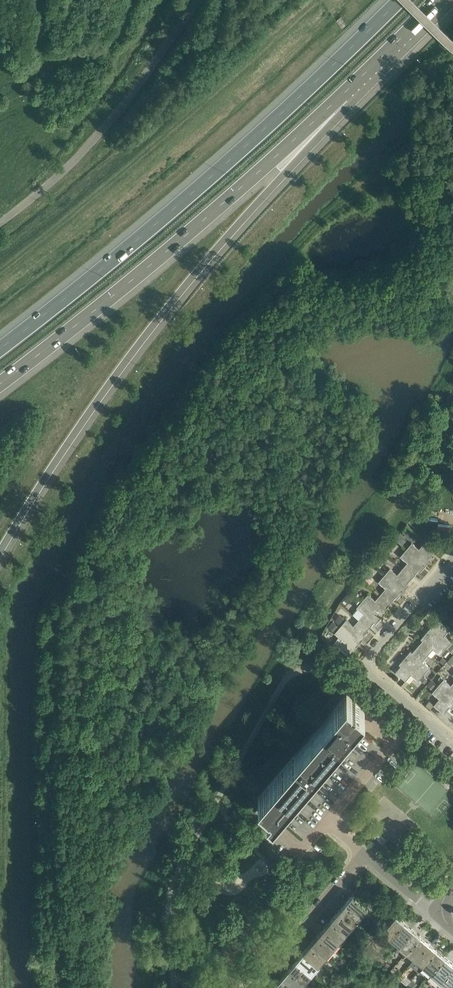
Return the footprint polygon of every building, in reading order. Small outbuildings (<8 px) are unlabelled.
[(399,534),(395,539),(402,544),(406,540),(399,534)] [(411,542),(405,549),(425,566),(431,559),(429,557),(434,551),(424,542),(418,548),(411,542)] [(407,562),(402,568),(412,577),(417,571),(419,572),(425,566),(405,549),(400,555),(407,562)] [(383,574),(403,591),(409,584),(407,583),(412,577),(402,568),(397,574),(389,568),(383,574)] [(380,593),(390,602),(395,596),(397,598),(403,591),(383,574),(378,581),(385,588),(380,593)] [(350,593),(344,599),(349,602),(354,596),(350,593)] [(368,593),(362,600),(381,617),(387,610),(385,608),(390,602),(380,593),(375,599),(368,593)] [(363,613),(358,619),(368,628),(373,622),(375,623),(381,617),(362,600),(361,601),(358,605),(356,607),(363,613)] [(341,625),(340,626),(359,642),(365,635),(363,634),(368,628),(358,619),(353,625),(346,619),(344,621),(341,625)] [(449,629),(439,620),(434,626),(432,625),(426,632),(445,648),(451,641),(444,635),(449,629)] [(353,649),(359,642),(340,626),(334,632),(341,639),(336,645),(346,654),(352,647),(353,649)] [(440,655),(445,648),(426,632),(420,638),(422,640),(417,646),(427,655),(432,649),(440,655)] [(422,661),(427,655),(417,646),(412,652),(410,650),(404,657),(424,674),(429,667),(422,661)] [(418,680),(424,674),(404,657),(398,664),(400,665),(395,672),(405,680),(411,674),(418,680)] [(450,685),(443,678),(437,685),(452,699),(452,682),(450,685)] [(452,706),(452,699),(437,685),(432,692),(439,698),(434,704),(444,713),(449,707),(451,708),(452,706)] [(365,710),(346,695),(258,798),(271,808),(267,813),(272,818),(302,784),(303,785),(319,767),(317,766),(365,710)] [(352,894),(345,902),(360,915),(368,907),(352,894)] [(353,924),(355,925),(362,917),(360,915),(345,902),(338,911),(353,924)] [(338,911),(331,919),(346,932),(353,924),(338,911)] [(380,932),(389,939),(404,922),(395,915),(380,932)] [(324,927),(339,940),(346,932),(331,919),(324,927)] [(404,922),(389,939),(397,947),(412,929),(404,922)] [(324,927),(317,935),(332,948),(339,940),(324,927)] [(405,954),(407,951),(420,936),(412,929),(397,947),(405,954)] [(317,935),(310,943),(325,956),(332,948),(317,935)] [(420,936),(407,951),(415,958),(428,943),(420,936)] [(303,952),(318,965),(325,956),(310,943),(303,952)] [(366,944),(363,948),(374,957),(377,953),(378,952),(367,943),(366,944)] [(413,961),(410,964),(418,971),(419,970),(436,950),(428,943),(415,958),(413,961)] [(436,950),(419,970),(428,977),(430,975),(445,957),(436,950)] [(303,952),(296,960),(311,973),(318,965),(303,952)] [(385,960),(377,953),(374,957),(382,964),(385,960)] [(445,957),(430,975),(438,982),(452,964),(445,957)] [(304,981),(311,973),(296,960),(289,968),(304,981)] [(448,987),(452,981),(452,965),(452,964),(438,982),(445,987),(447,987),(448,987)] [(282,976),(296,987),(302,987),(306,983),(304,981),(289,968),(282,976)] [(282,976),(275,985),(279,987),(296,987),(282,976)] [(408,984),(413,987),(418,983),(412,979),(408,984)]
